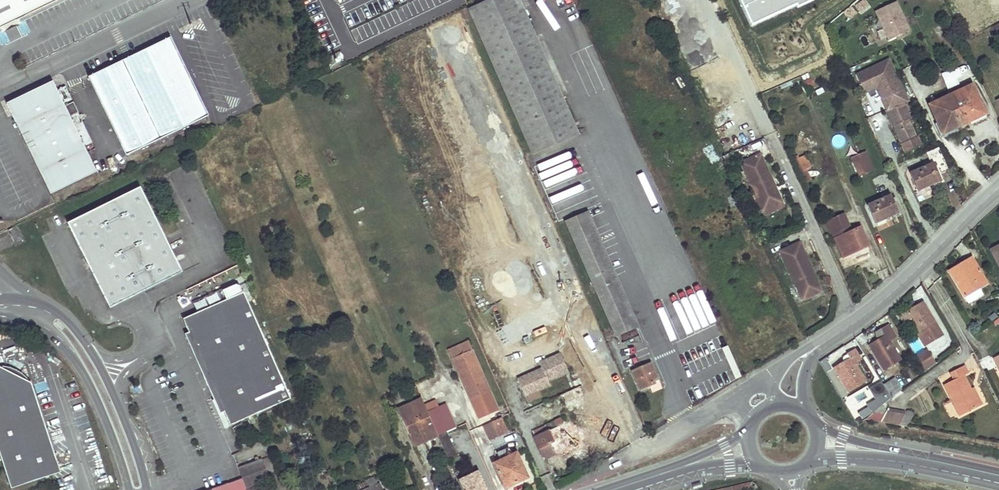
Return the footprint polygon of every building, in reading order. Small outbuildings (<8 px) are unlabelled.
[(57,0),(0,0),(0,28),(57,0)] [(469,9),(532,153),(578,133),(521,0),(490,0),(469,9)] [(877,9),(890,38),(911,29),(898,0),(897,0),(877,9)] [(172,38),(90,77),(126,155),(208,116),(172,38)] [(857,73),(863,85),(875,80),(878,87),(888,110),(904,104),(910,101),(891,58),(857,73)] [(947,89),(962,84),(956,69),(941,75),(947,89)] [(875,80),(863,85),(866,92),(878,87),(875,80)] [(53,82),(7,104),(51,195),(97,172),(87,152),(96,148),(66,86),(57,90),(53,82)] [(972,84),(930,103),(944,133),(986,113),(972,84)] [(918,137),(904,104),(888,110),(887,111),(893,125),(895,124),(903,144),(911,140),(918,137)] [(845,147),(844,136),(835,136),(835,148),(845,147)] [(950,171),(939,148),(927,153),(931,163),(922,167),(930,186),(944,180),(942,175),(950,171)] [(866,151),(860,154),(868,173),(874,170),(866,151)] [(763,210),(780,202),(773,187),(776,186),(761,152),(741,161),(763,210)] [(812,166),(807,154),(799,158),(798,155),(793,158),(805,183),(810,181),(804,170),(812,166)] [(860,154),(852,157),(861,176),(868,173),(860,154)] [(922,167),(911,172),(918,191),(930,186),(922,167)] [(441,183),(433,185),(437,200),(445,198),(441,183)] [(424,185),(413,188),(419,205),(429,201),(424,185)] [(780,202),(783,200),(776,186),(773,187),(780,202)] [(140,188),(67,223),(108,309),(181,274),(140,188)] [(932,189),(919,193),(922,201),(935,196),(932,189)] [(892,194),(880,199),(888,218),(899,213),(892,194)] [(880,199),(868,204),(876,223),(888,218),(880,199)] [(587,212),(566,221),(617,335),(637,326),(587,212)] [(828,221),(836,238),(844,256),(870,245),(861,227),(852,231),(844,214),(828,221)] [(812,267),(800,241),(780,250),(803,299),(822,290),(815,274),(811,275),(808,269),(812,267)] [(972,258),(949,271),(965,297),(979,289),(988,283),(972,258)] [(979,289),(965,297),(968,302),(982,295),(979,289)] [(293,400),(245,293),(182,321),(195,350),(196,350),(199,364),(209,388),(217,398),(216,399),(228,428),(230,427),(250,419),(293,400)] [(216,293),(205,298),(209,307),(220,303),(216,293)] [(204,299),(193,303),(196,311),(207,307),(204,299)] [(657,312),(671,343),(693,334),(678,302),(657,312)] [(918,335),(927,350),(945,340),(936,324),(926,306),(921,309),(919,305),(900,316),(905,323),(912,319),(920,333),(918,335)] [(595,323),(589,326),(594,338),(600,336),(595,323)] [(889,325),(878,332),(879,340),(870,346),(884,370),(901,359),(890,340),(896,337),(889,325)] [(466,336),(446,344),(450,353),(470,344),(466,336)] [(594,338),(591,340),(597,353),(599,353),(600,357),(608,354),(600,336),(594,338)] [(470,344),(450,353),(468,394),(488,386),(470,344)] [(727,346),(721,349),(735,381),(741,378),(727,346)] [(856,349),(844,356),(845,362),(835,368),(848,392),(866,381),(855,363),(861,359),(856,349)] [(929,352),(917,359),(919,361),(930,354),(929,352)] [(930,354),(919,361),(926,373),(936,365),(930,354)] [(651,361),(633,369),(642,389),(651,385),(650,381),(654,380),(658,378),(651,361)] [(965,365),(951,372),(955,379),(945,384),(960,416),(981,406),(972,388),(966,375),(969,373),(965,365)] [(11,489),(60,472),(29,383),(0,369),(0,458),(11,489)] [(559,396),(570,424),(591,416),(574,373),(564,377),(570,392),(559,396)] [(896,396),(902,391),(894,381),(889,384),(885,387),(892,399),(896,396)] [(882,383),(871,389),(882,406),(892,399),(885,387),(882,383)] [(543,384),(529,390),(538,410),(552,404),(543,384)] [(975,387),(972,388),(981,406),(983,404),(975,387)] [(871,389),(865,393),(875,411),(882,406),(871,389)] [(529,390),(518,395),(527,415),(538,410),(529,390)] [(622,392),(596,403),(597,405),(602,403),(604,407),(616,402),(616,404),(625,400),(622,392)] [(424,433),(436,428),(430,413),(426,404),(423,397),(398,408),(414,443),(426,438),(424,433)] [(438,409),(430,413),(436,428),(438,432),(446,429),(438,409)] [(882,409),(879,421),(898,425),(900,412),(882,409)] [(501,411),(492,415),(501,436),(510,432),(501,411)] [(492,415),(483,419),(492,439),(501,436),(492,415)] [(555,421),(546,425),(549,431),(558,427),(555,421)] [(544,454),(564,445),(573,441),(565,424),(558,427),(549,431),(546,425),(533,431),(540,446),(544,454)] [(415,445),(439,435),(438,432),(436,428),(424,433),(426,438),(414,443),(415,445)] [(458,455),(446,429),(438,432),(439,435),(449,459),(458,455)] [(546,458),(566,449),(564,445),(544,454),(546,458)] [(517,452),(494,463),(503,483),(515,478),(517,482),(528,477),(517,452)] [(239,468),(240,470),(242,476),(243,479),(246,488),(247,489),(264,489),(262,484),(270,481),(269,479),(262,460),(240,468),(239,468)] [(405,463),(382,473),(383,476),(385,475),(387,478),(400,472),(402,476),(409,473),(405,463)] [(458,480),(463,489),(486,489),(478,471),(458,480)] [(515,478),(503,483),(505,487),(517,482),(515,478)]
